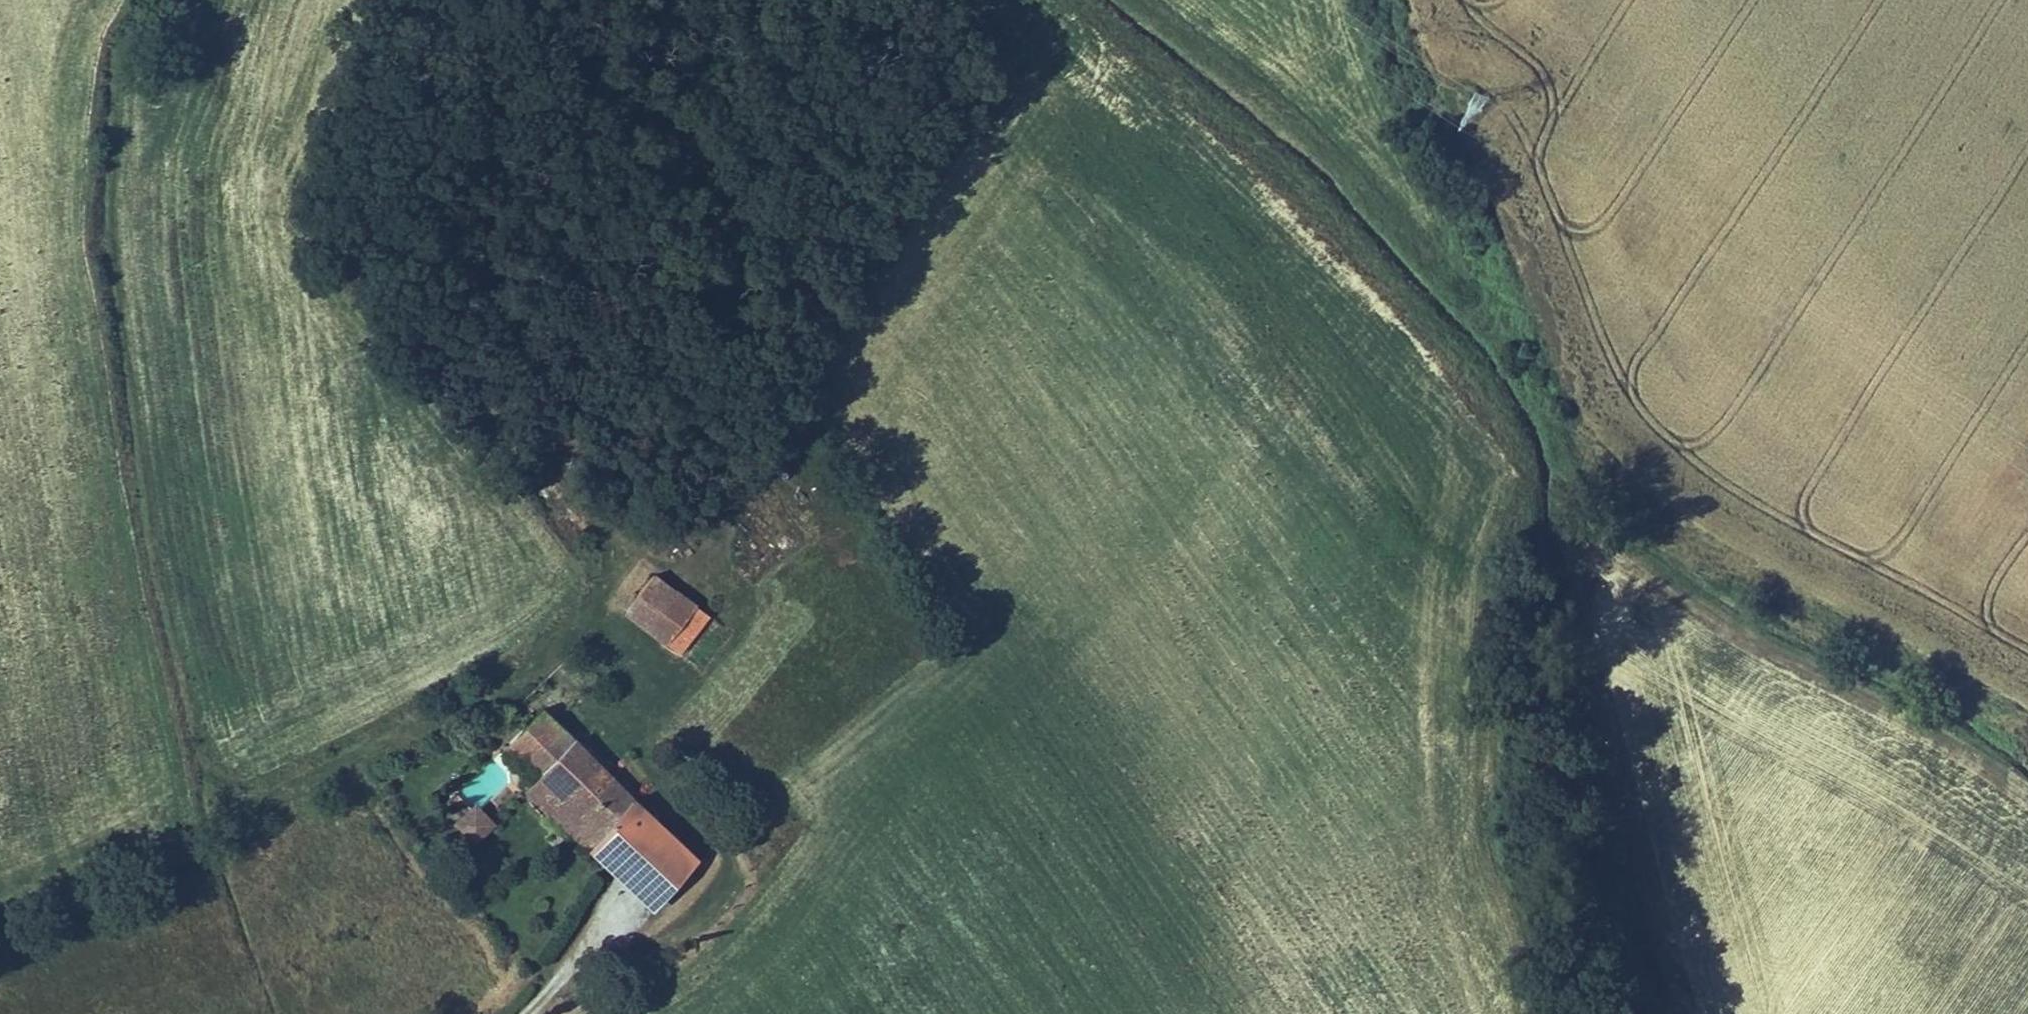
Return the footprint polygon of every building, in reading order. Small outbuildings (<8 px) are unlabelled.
[(650,564),(619,605),(674,649),(705,608),(650,564)] [(529,778),(546,796),(593,748),(546,698),(512,730),(544,764),(529,778)] [(593,748),(546,796),(589,840),(637,795),(593,748)] [(458,788),(468,802),(485,790),(474,776),(458,788)] [(694,856),(637,795),(589,840),(647,901),(694,856)] [(457,816),(478,838),(498,820),(477,797),(457,816)]
